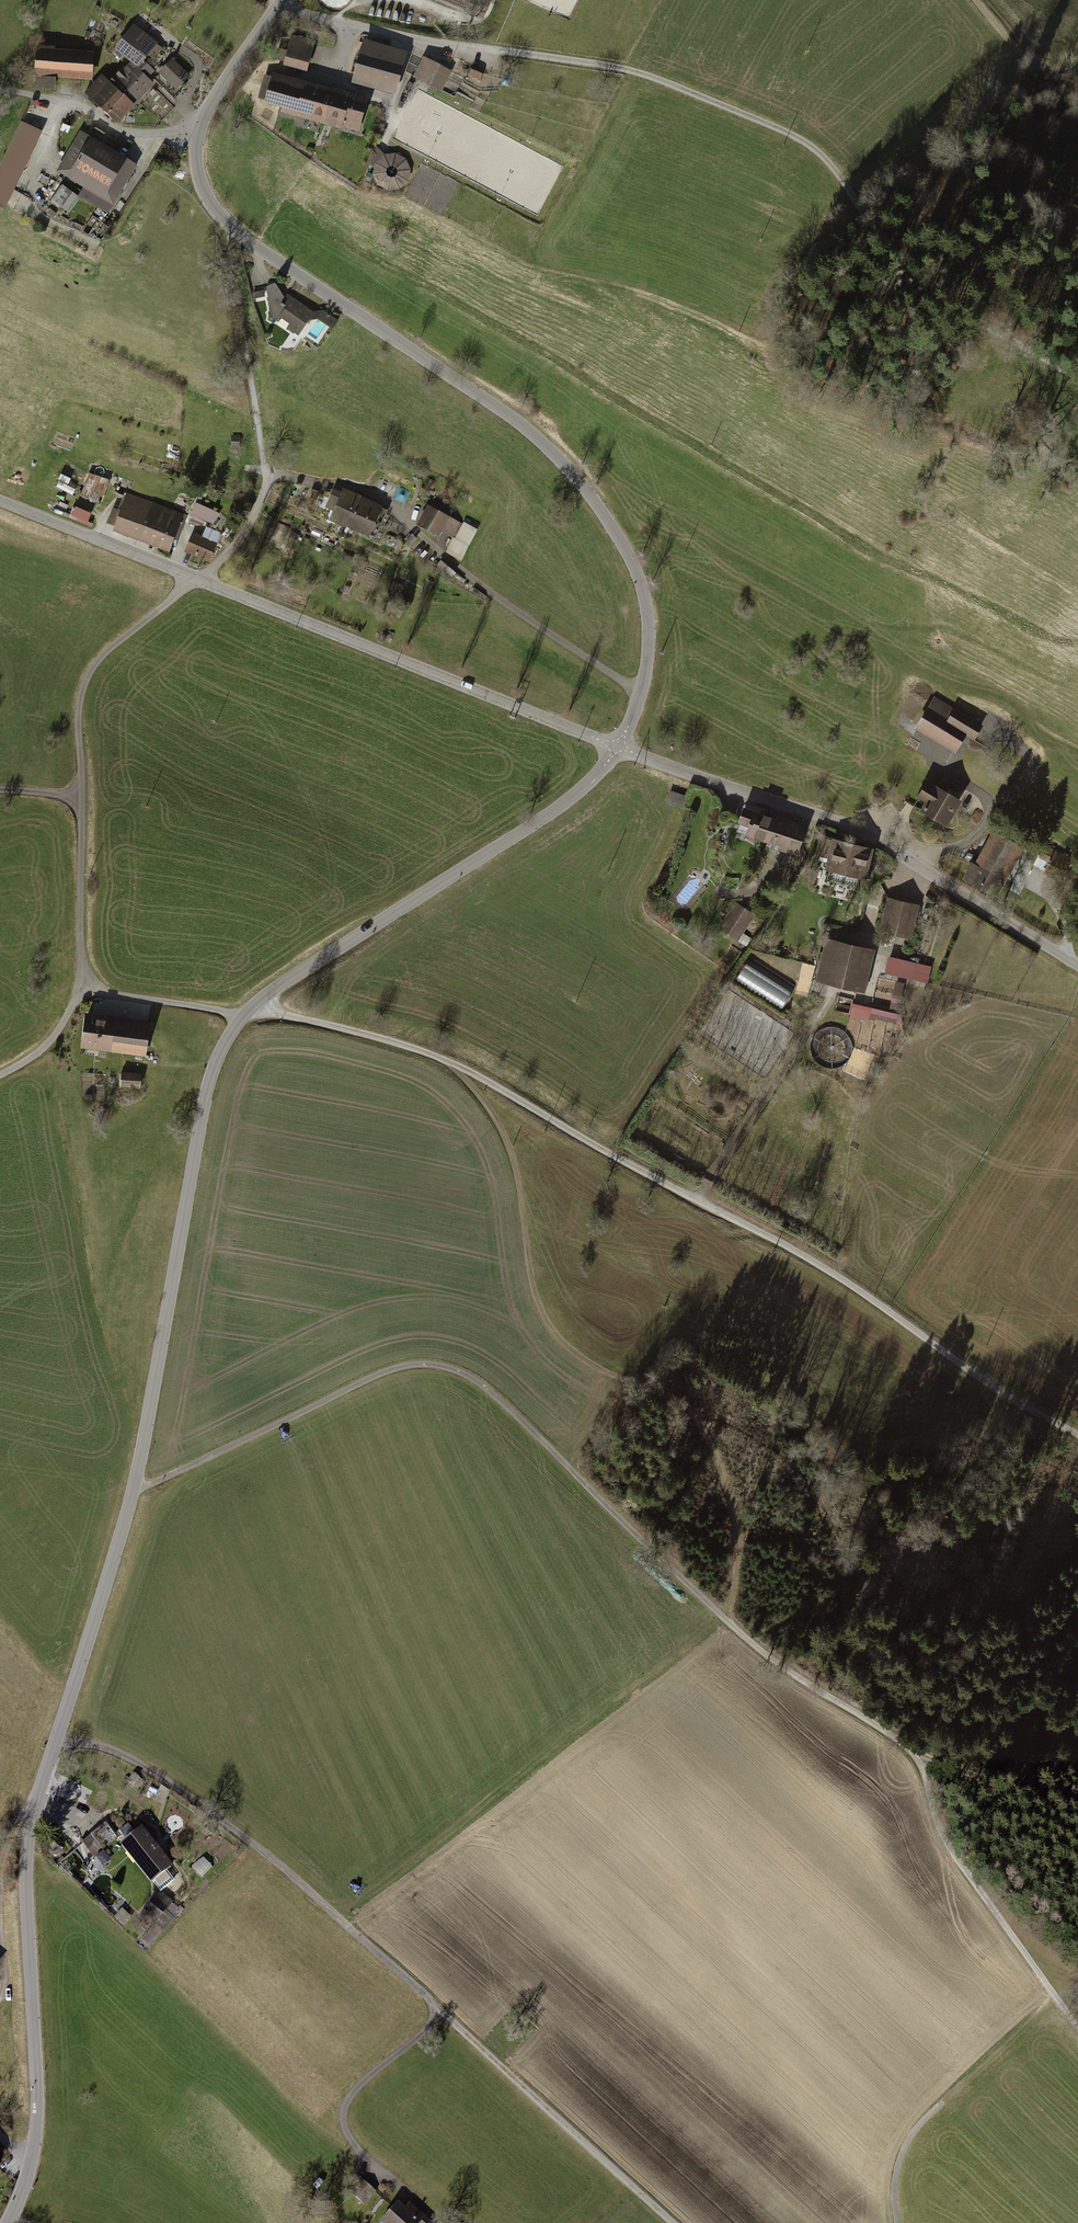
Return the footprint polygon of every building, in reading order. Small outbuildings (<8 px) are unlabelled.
[(485,11),(490,0),(458,0),(485,11)] [(133,26),(113,52),(135,69),(155,43),(133,26)] [(295,38),(287,67),(309,73),(316,44),(295,38)] [(366,39),(356,79),(393,88),(403,49),(366,39)] [(90,54),(34,51),(32,79),(89,82),(90,54)] [(173,61),(157,76),(172,92),(188,77),(173,61)] [(419,61),(410,79),(435,91),(444,73),(419,61)] [(128,64),(122,71),(146,94),(153,88),(145,80),(153,73),(144,65),(137,73),(128,64)] [(111,81),(136,105),(146,94),(122,71),(111,81)] [(115,93),(99,78),(84,94),(100,109),(115,93)] [(269,110),(316,123),(324,92),(278,79),(269,110)] [(316,123),(362,135),(371,105),(324,92),(316,123)] [(131,107),(115,93),(100,109),(115,124),(131,107)] [(0,165),(0,204),(4,206),(38,133),(19,124),(0,165)] [(136,168),(77,134),(54,173),(112,208),(136,168)] [(372,182),(410,183),(411,153),(373,152),(372,182)] [(61,188),(50,202),(67,214),(77,200),(61,188)] [(15,189),(9,202),(15,205),(21,192),(15,189)] [(295,300),(278,321),(298,337),(300,335),(318,349),(338,325),(320,310),(315,316),(295,300)] [(240,437),(231,436),(230,451),(239,452),(240,437)] [(92,471),(84,496),(102,502),(111,477),(92,471)] [(329,522),(342,528),(356,499),(342,493),(329,522)] [(342,528),(355,534),(369,505),(356,499),(342,528)] [(124,502),(113,531),(168,552),(183,514),(154,503),(150,512),(124,502)] [(355,534),(373,543),(378,531),(382,532),(390,515),(369,505),(355,534)] [(194,506),(189,519),(212,529),(217,516),(194,506)] [(425,509),(415,527),(449,544),(445,552),(462,560),(477,530),(460,522),(458,526),(425,509)] [(73,513),(69,520),(78,525),(82,517),(73,513)] [(191,533),(184,551),(210,561),(217,543),(191,533)] [(416,545),(410,539),(403,547),(409,552),(416,545)] [(439,566),(436,570),(451,581),(454,577),(439,566)] [(434,585),(426,582),(422,592),(429,596),(434,585)] [(934,694),(913,727),(952,751),(961,737),(973,744),(984,725),(934,694)] [(927,794),(920,789),(912,800),(921,806),(916,813),(940,830),(957,805),(931,787),(927,794)] [(670,791),(668,802),(685,806),(687,794),(670,791)] [(736,837),(793,853),(801,825),(737,807),(732,825),(739,827),(736,837)] [(962,880),(992,899),(1021,851),(992,832),(962,880)] [(825,860),(822,872),(863,882),(870,851),(821,839),(817,858),(825,860)] [(1038,866),(1058,878),(1071,856),(1051,844),(1038,866)] [(879,933),(909,941),(918,906),(889,898),(879,933)] [(737,940),(751,915),(735,906),(721,931),(737,940)] [(861,995),(870,951),(825,942),(816,986),(861,995)] [(886,975),(930,981),(932,963),(888,957),(886,975)] [(899,1011),(907,984),(889,979),(885,994),(882,993),(878,1007),(886,1010),(886,1008),(899,1011)] [(851,1017),(902,1022),(903,1011),(852,1006),(851,1017)] [(86,1016),(83,1044),(143,1053),(147,1024),(86,1016)] [(122,1074),(121,1084),(139,1085),(139,1076),(122,1074)] [(155,1852),(140,1834),(119,1852),(134,1870),(155,1852)] [(170,1870),(155,1852),(134,1870),(149,1888),(170,1870)] [(173,1903),(160,1892),(139,1918),(152,1928),(141,1941),(151,1950),(177,1920),(166,1911),(173,1903)] [(351,2194),(364,2204),(374,2190),(362,2181),(351,2194)] [(382,2222),(433,2222),(409,2202),(405,2207),(400,2202),(400,2203),(382,2222)]
